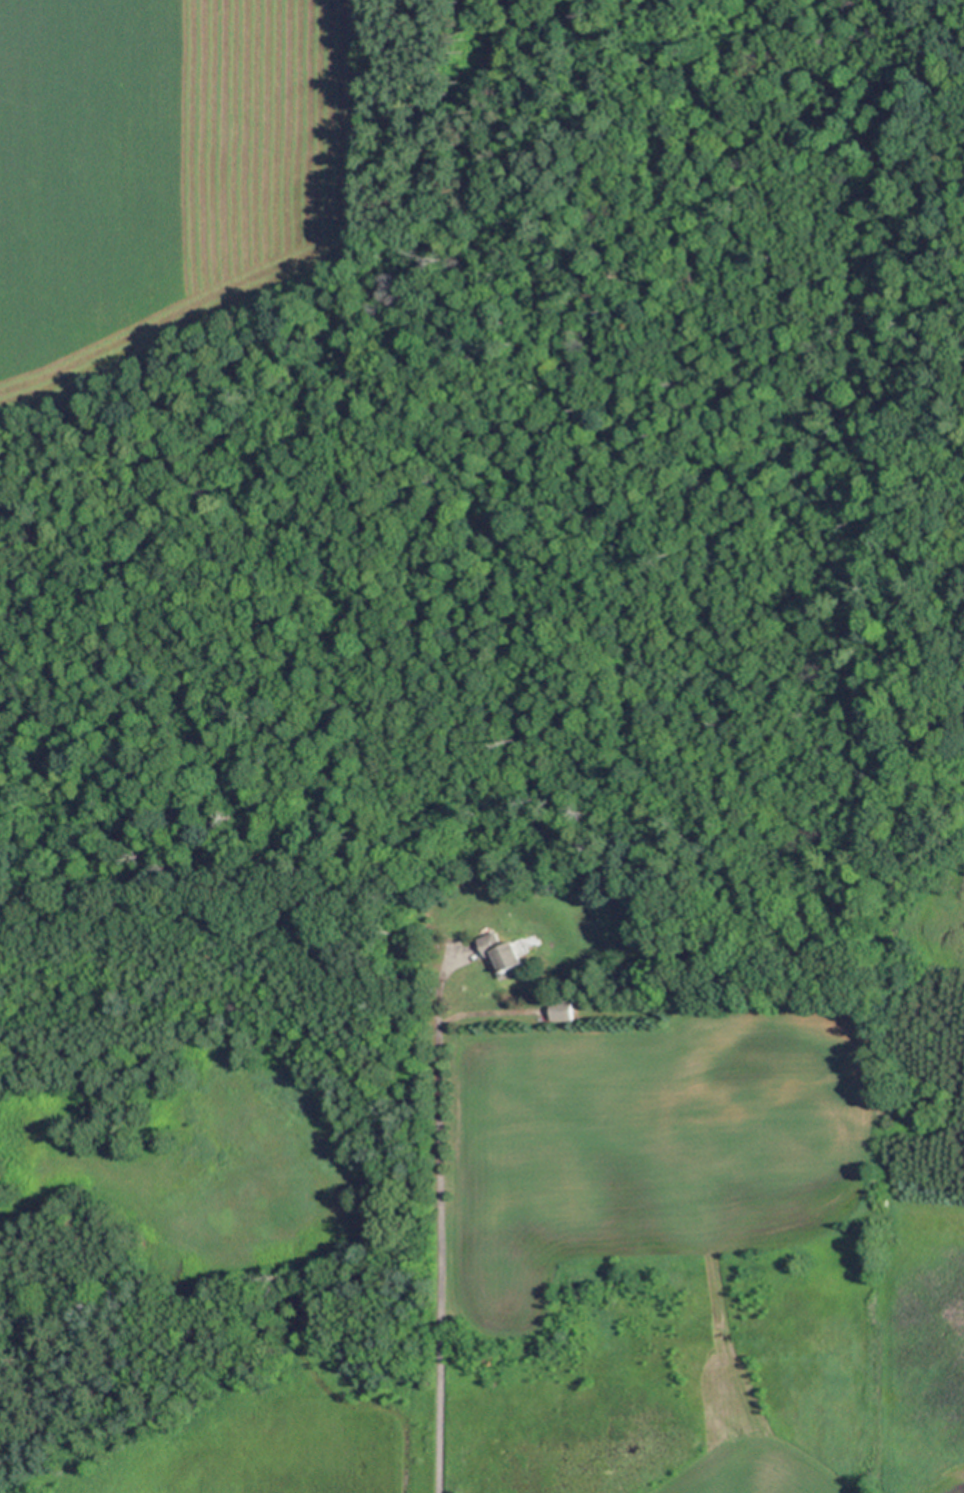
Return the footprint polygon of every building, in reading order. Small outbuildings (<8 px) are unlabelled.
[(522,940),(526,946),(528,951),(526,953),(529,960),(517,967),(519,971),(504,978),(493,953),(488,955),(480,937),(498,930),(505,945),(521,937),(522,940)] [(531,935),(534,939),(536,938),(538,942),(533,945),(532,943),(526,946),(522,940),(531,935)] [(572,1000),(572,1019),(550,1019),(550,1000),(572,1000)]
